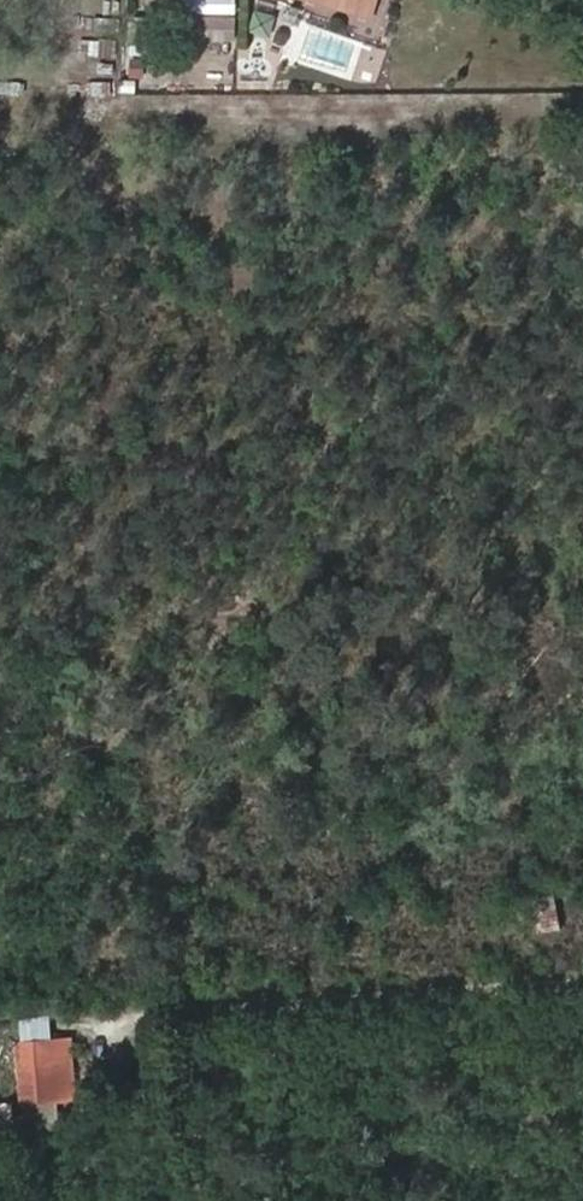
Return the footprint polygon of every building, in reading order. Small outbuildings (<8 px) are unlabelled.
[(236,0),(202,0),(202,14),(236,14),(236,0)] [(369,0),(325,0),(365,13),(369,0)] [(149,55),(151,18),(130,17),(129,55),(149,55)] [(235,40),(236,20),(193,20),(193,40),(235,40)] [(535,899),(536,928),(556,927),(555,898),(535,899)] [(76,1098),(71,1037),(53,1039),(58,1100),(76,1098)] [(58,1100),(53,1039),(16,1042),(22,1104),(24,1103),(58,1100)] [(60,1128),(58,1100),(24,1103),(25,1114),(13,1115),(15,1129),(15,1133),(60,1128)] [(12,1102),(0,1103),(0,1131),(15,1129),(13,1115),(12,1102)]
